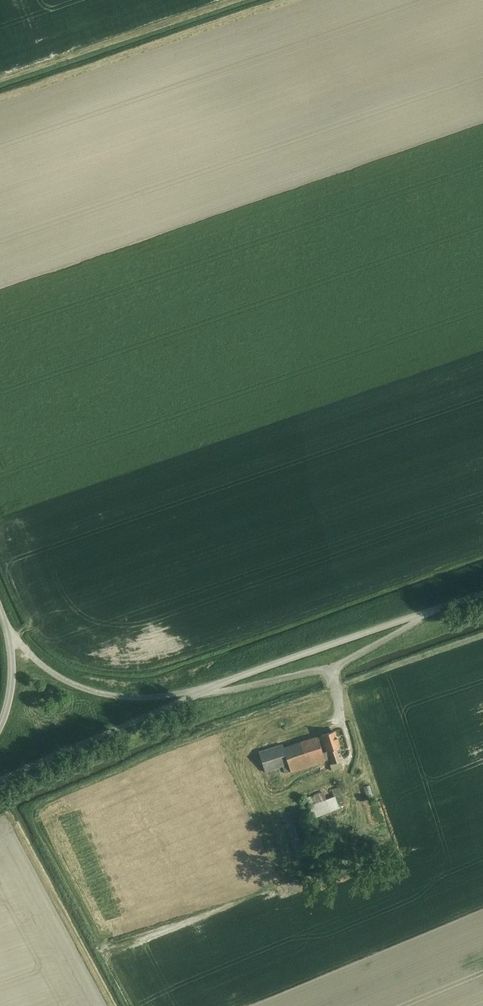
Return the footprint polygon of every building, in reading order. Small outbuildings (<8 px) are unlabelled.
[(337,747),(339,747),(334,731),(320,735),(322,740),(318,742),(317,737),(282,747),(282,745),(259,752),(265,772),(283,767),(285,772),(324,761),(320,747),(324,746),(325,751),(328,750),(330,758),(327,759),(329,764),(330,764),(332,770),(342,767),(337,750),(338,750),(337,747)] [(340,806),(350,802),(345,791),(336,794),(340,806)]
